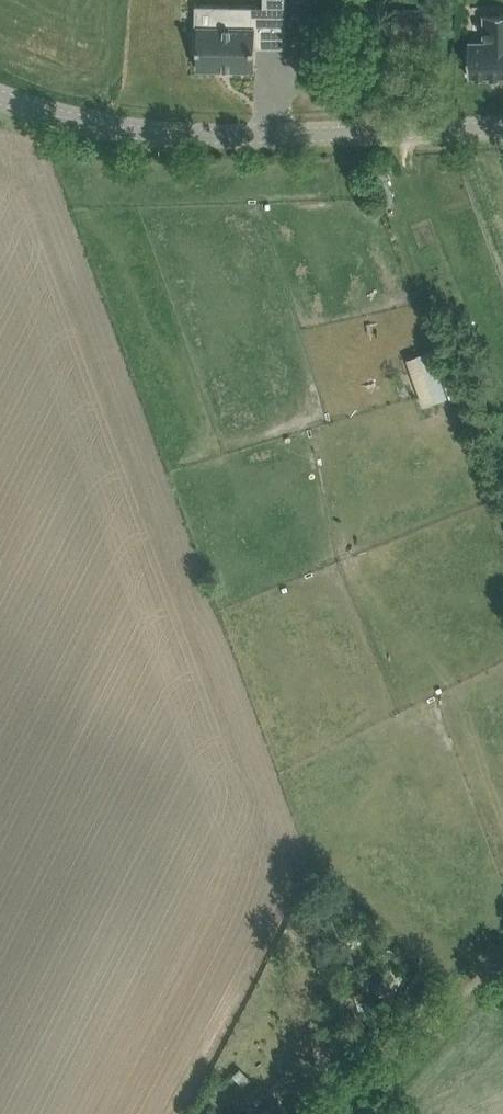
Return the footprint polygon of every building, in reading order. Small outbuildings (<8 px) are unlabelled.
[(255,70),(255,48),(284,49),(285,0),(265,0),(265,8),(213,7),(213,28),(200,28),(199,28),(199,33),(194,33),(194,52),(198,52),(198,69),(255,70)] [(484,14),(484,41),(469,41),(469,76),(502,76),(502,14),(484,14)] [(410,350),(429,402),(447,395),(428,344),(410,350)] [(433,349),(442,375),(450,373),(441,346),(433,349)] [(261,1111),(263,1113),(287,1113),(288,1113),(277,1099),(261,1111)]
